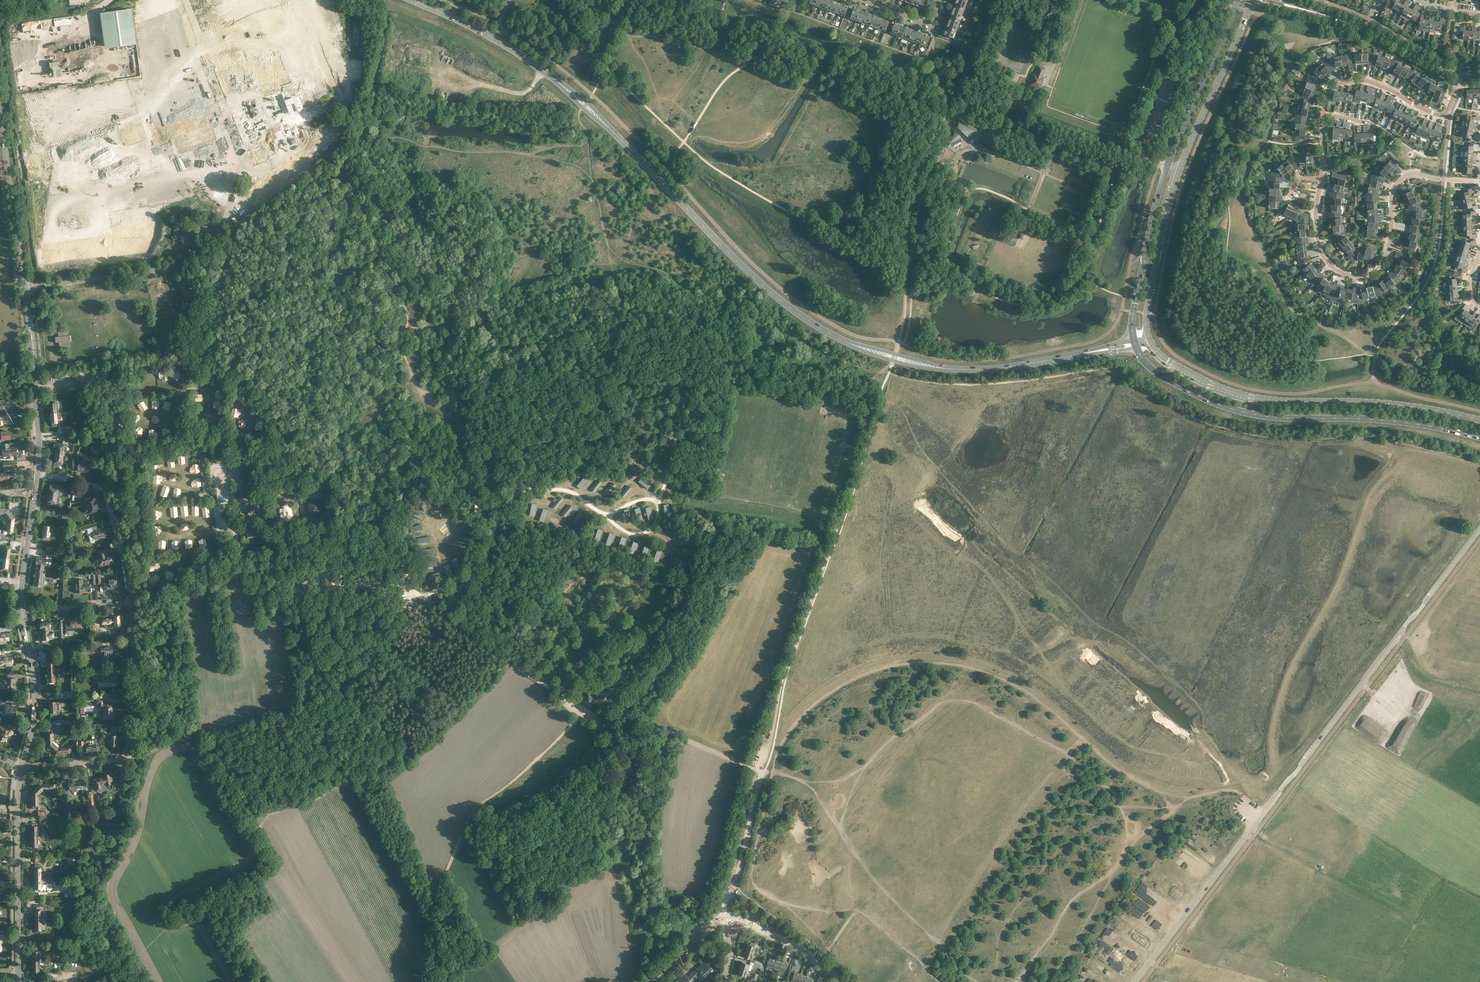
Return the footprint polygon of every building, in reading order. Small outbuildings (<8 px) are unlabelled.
[(821,7),(827,10),(830,0),(824,0),(821,7)] [(830,0),(827,10),(832,12),(836,2),(830,0)] [(917,6),(922,8),(925,0),(919,0),(917,6)] [(954,5),(964,9),(966,3),(957,0),(956,0),(954,5)] [(1393,1),(1389,7),(1392,9),(1392,8),(1397,11),(1401,4),(1398,2),(1399,0),(1391,0),(1393,1)] [(1405,1),(1403,5),(1401,4),(1397,11),(1401,14),(1407,2),(1405,1)] [(1408,2),(1407,2),(1401,14),(1406,16),(1410,9),(1408,7),(1411,2),(1408,1),(1408,2)] [(836,2),(832,12),(838,14),(842,4),(836,2)] [(844,16),(848,7),(842,4),(838,14),(844,16)] [(1410,21),(1411,19),(1418,5),(1416,4),(1413,10),(1410,9),(1406,16),(1405,19),(1410,21)] [(964,9),(954,5),(952,12),(962,15),(964,9)] [(1417,12),(1420,6),(1418,5),(1411,19),(1416,21),(1420,14),(1417,12)] [(136,44),(131,9),(107,12),(112,48),(136,44)] [(856,20),(859,11),(853,9),(850,18),(856,20)] [(865,13),(859,11),(856,20),(861,22),(865,13)] [(952,12),(950,17),(960,20),(962,15),(952,12)] [(867,25),(871,15),(865,13),(861,22),(867,25)] [(877,17),(871,15),(867,25),(873,27),(877,17)] [(55,26),(72,24),(71,16),(54,18),(55,26)] [(1426,20),(1424,31),(1429,32),(1432,17),(1430,16),(1429,20),(1426,20)] [(879,29),(883,19),(877,17),(873,27),(879,29)] [(960,20),(950,17),(948,23),(957,26),(960,20)] [(1437,22),(1435,30),(1440,31),(1441,26),(1444,26),(1446,20),(1443,19),(1440,18),(1439,22),(1437,22)] [(888,22),(883,19),(879,29),(885,31),(888,22)] [(948,23),(946,29),(955,32),(957,26),(948,23)] [(890,33),(896,35),(900,26),(894,24),(890,33)] [(900,26),(896,35),(902,38),(906,28),(900,26)] [(1463,27),(1460,27),(1460,34),(1463,34),(1463,39),(1468,40),(1469,31),(1466,31),(1466,27),(1463,27)] [(906,28),(902,38),(908,40),(912,30),(906,28)] [(955,32),(946,29),(944,34),(953,38),(955,32)] [(912,30),(908,40),(914,42),(918,32),(912,30)] [(918,32),(914,42),(920,44),(923,34),(918,32)] [(923,34),(920,44),(926,46),(929,37),(923,34)] [(1356,64),(1362,64),(1362,54),(1361,54),(1361,53),(1360,53),(1360,54),(1359,54),(1359,53),(1356,53),(1356,54),(1351,54),(1352,61),(1356,61),(1356,64)] [(1363,53),(1363,54),(1362,54),(1362,64),(1368,64),(1368,61),(1373,61),(1374,54),(1368,54),(1368,53),(1365,53),(1365,54),(1364,54),(1364,53),(1363,53)] [(1342,55),(1342,56),(1341,56),(1342,66),(1349,65),(1348,62),(1352,61),(1351,54),(1347,55),(1347,54),(1344,55),(1344,56),(1342,56),(1342,55)] [(1379,56),(1374,54),(1373,61),(1376,62),(1375,65),(1381,67),(1385,58),(1384,58),(1384,57),(1383,57),(1382,57),(1382,56),(1379,55),(1379,56)] [(1334,57),(1328,59),(1331,65),(1335,64),(1336,67),(1342,66),(1341,56),(1339,56),(1338,56),(1339,57),(1337,57),(1337,56),(1334,57)] [(1385,58),(1381,67),(1381,68),(1384,69),(1384,68),(1387,70),(1388,66),(1392,68),(1395,62),(1385,58)] [(1331,65),(1328,59),(1323,63),(1323,62),(1320,65),(1321,65),(1320,66),(1319,66),(1319,67),(1318,68),(1325,75),(1330,70),(1328,68),(1331,65)] [(1404,67),(1395,62),(1392,68),(1395,70),(1394,72),(1397,74),(1396,75),(1399,76),(1404,67)] [(1039,65),(1035,76),(1034,75),(1030,84),(1040,88),(1043,78),(1041,78),(1045,68),(1042,68),(1043,67),(1039,65)] [(1413,72),(1404,67),(1399,76),(1402,78),(1402,77),(1405,79),(1407,76),(1410,77),(1413,72)] [(1314,72),(1309,76),(1315,80),(1318,77),(1321,79),(1325,75),(1318,68),(1317,68),(1317,69),(1316,70),(1315,69),(1313,71),(1314,72)] [(1416,87),(1416,86),(1422,78),(1413,72),(1410,77),(1413,79),(1411,82),(1413,84),(1413,85),(1416,87)] [(1315,91),(1317,85),(1314,84),(1315,80),(1309,76),(1308,82),(1307,82),(1306,85),(1306,86),(1305,87),(1306,87),(1305,88),(1315,91)] [(1423,78),(1422,78),(1416,86),(1422,89),(1423,87),(1426,89),(1431,79),(1426,76),(1424,79),(1423,79),(1424,78),(1423,78)] [(1428,93),(1434,95),(1437,86),(1437,85),(1436,85),(1435,85),(1436,81),(1431,79),(1426,89),(1429,90),(1428,93)] [(1360,104),(1361,101),(1363,92),(1365,84),(1362,84),(1360,91),(1357,90),(1353,102),(1360,104)] [(1437,86),(1434,95),(1433,96),(1436,97),(1437,96),(1439,98),(1438,102),(1441,103),(1446,90),(1437,86)] [(1303,94),(1302,97),(1309,100),(1310,96),(1313,97),(1315,91),(1305,88),(1305,89),(1304,90),(1305,90),(1305,91),(1304,91),(1303,94)] [(1331,94),(1330,100),(1333,100),(1332,101),(1339,102),(1339,100),(1341,92),(1334,90),(1334,92),(1334,95),(1331,94)] [(1367,102),(1369,94),(1363,92),(1361,101),(1367,102)] [(1375,104),(1374,106),(1372,109),(1378,112),(1380,109),(1383,101),(1386,94),(1383,92),(1380,99),(1377,98),(1375,104)] [(1352,103),(1354,94),(1347,93),(1346,102),(1352,103)] [(1369,94),(1367,102),(1373,104),(1373,103),(1375,104),(1377,98),(1375,98),(1375,95),(1369,94)] [(1383,101),(1380,109),(1385,111),(1389,101),(1392,96),(1389,95),(1386,102),(1383,101)] [(1385,111),(1384,114),(1390,117),(1392,114),(1395,105),(1391,104),(1392,102),(1392,103),(1395,97),(1392,96),(1389,101),(1385,111)] [(1300,106),(1299,107),(1309,110),(1311,104),(1308,103),(1309,100),(1302,97),(1301,101),(1300,101),(1299,104),(1300,104),(1300,105),(1299,105),(1299,106),(1300,106)] [(1398,120),(1402,112),(1405,105),(1402,104),(1399,110),(1396,109),(1392,117),(1398,120)] [(1298,109),(1299,109),(1298,110),(1297,110),(1296,113),(1297,113),(1295,118),(1302,119),(1304,115),(1307,116),(1309,110),(1299,107),(1299,108),(1298,108),(1298,109)] [(1402,112),(1398,120),(1397,122),(1402,125),(1403,123),(1407,115),(1402,112)] [(1466,115),(1465,121),(1474,123),(1475,118),(1479,120),(1479,116),(1474,115),(1473,117),(1471,116),(1471,114),(1468,113),(1467,115),(1466,115)] [(1403,123),(1409,126),(1413,118),(1407,115),(1403,123)] [(1296,128),(1296,129),(1306,129),(1306,123),(1302,123),(1302,119),(1295,118),(1295,123),(1294,123),(1295,126),(1296,128),(1295,128),(1296,128)] [(1413,118),(1409,126),(1408,128),(1413,131),(1414,131),(1417,125),(1419,120),(1413,118)] [(1422,135),(1428,137),(1431,129),(1434,122),(1431,120),(1429,126),(1428,128),(1425,126),(1425,127),(1422,135)] [(960,123),(955,126),(967,137),(968,138),(977,133),(977,129),(976,128),(957,121),(957,122),(960,123)] [(1473,127),(1474,123),(1465,121),(1464,126),(1473,128),(1473,129),(1476,130),(1477,127),(1473,127)] [(1431,129),(1428,137),(1434,140),(1437,131),(1438,130),(1440,124),(1437,123),(1434,130),(1431,129)] [(1413,131),(1412,133),(1415,135),(1421,137),(1422,135),(1425,126),(1419,124),(1418,126),(1417,125),(1415,129),(1414,131),(1413,131)] [(1472,132),(1473,129),(1473,128),(1464,126),(1463,131),(1472,133),(1471,134),(1475,135),(1475,133),(1472,132)] [(1296,131),(1296,133),(1295,133),(1295,142),(1299,142),(1300,142),(1300,139),(1310,139),(1310,136),(1306,136),(1306,129),(1296,129),(1296,131),(1295,131),(1296,131)] [(946,145),(946,147),(947,148),(963,140),(963,139),(953,131),(946,145)] [(1443,133),(1437,131),(1434,140),(1440,142),(1443,133)] [(1472,133),(1463,131),(1462,137),(1469,138),(1469,140),(1476,142),(1477,139),(1471,137),(1471,134),(1472,133)] [(1300,156),(1300,157),(1293,157),(1296,163),(1300,163),(1300,166),(1307,166),(1306,156),(1305,156),(1303,156),(1304,155),(1300,156)] [(1308,156),(1306,156),(1307,166),(1313,166),(1313,171),(1316,171),(1316,155),(1309,155),(1310,156),(1308,156)] [(1283,164),(1282,165),(1288,173),(1294,169),(1292,166),(1296,163),(1293,157),(1288,161),(1287,160),(1284,162),(1285,163),(1284,164),(1284,163),(1283,164)] [(1385,166),(1384,167),(1389,172),(1391,174),(1395,170),(1399,173),(1401,171),(1390,160),(1385,164),(1386,165),(1385,166)] [(1277,168),(1277,169),(1270,174),(1277,177),(1281,174),(1283,177),(1288,173),(1282,165),(1281,166),(1281,165),(1280,166),(1281,166),(1280,167),(1279,166),(1277,168)] [(1389,172),(1384,167),(1382,165),(1381,167),(1380,166),(1380,167),(1379,168),(1379,167),(1376,170),(1377,170),(1373,175),(1379,178),(1382,175),(1384,177),(1389,172)] [(1472,172),(1472,169),(1472,168),(1463,168),(1463,173),(1466,173),(1466,175),(1478,176),(1478,172),(1472,172)] [(1270,178),(1269,178),(1269,186),(1270,186),(1270,187),(1270,188),(1270,189),(1280,189),(1280,183),(1277,183),(1277,177),(1270,174),(1270,178)] [(1348,177),(1332,174),(1332,177),(1336,178),(1335,184),(1345,186),(1345,185),(1345,184),(1346,184),(1348,177)] [(1370,186),(1370,187),(1379,189),(1381,183),(1378,182),(1379,178),(1373,175),(1371,181),(1371,180),(1370,184),(1371,184),(1370,185),(1370,186)] [(1345,186),(1335,184),(1334,184),(1333,187),(1334,187),(1333,190),(1336,191),(1335,195),(1342,196),(1344,190),(1345,186)] [(1375,195),(1378,196),(1379,189),(1370,187),(1369,188),(1369,189),(1369,190),(1368,190),(1367,193),(1368,193),(1367,198),(1374,199),(1375,195)] [(1416,196),(1412,187),(1398,193),(1399,196),(1403,194),(1406,201),(1408,200),(1416,197),(1416,196)] [(1466,190),(1467,192),(1460,194),(1461,199),(1470,197),(1469,193),(1474,192),(1475,192),(1474,188),(1466,190)] [(1270,192),(1269,192),(1269,198),(1277,199),(1277,196),(1280,196),(1280,189),(1270,189),(1270,190),(1270,191),(1270,192)] [(1332,201),(1331,201),(1331,205),(1342,206),(1342,196),(1335,195),(1335,199),(1332,198),(1332,201)] [(1416,197),(1408,200),(1409,203),(1410,202),(1411,205),(1414,204),(1415,208),(1422,207),(1418,196),(1416,196),(1416,197)] [(1277,202),(1277,199),(1269,198),(1268,205),(1269,205),(1269,206),(1269,207),(1269,208),(1279,209),(1280,202),(1277,202)] [(1374,203),(1374,199),(1367,198),(1367,204),(1366,204),(1366,207),(1368,207),(1368,208),(1367,208),(1368,209),(1368,210),(1378,209),(1377,202),(1374,203)] [(1289,203),(1287,202),(1281,214),(1287,216),(1288,216),(1288,217),(1289,217),(1290,217),(1294,208),(1288,205),(1289,203)] [(1341,215),(1342,206),(1331,205),(1330,208),(1331,208),(1331,211),(1334,212),(1334,216),(1341,215)] [(1412,212),(1412,215),(1411,215),(1411,219),(1422,219),(1422,207),(1415,208),(1415,212),(1412,212)] [(1300,211),(1294,208),(1290,217),(1291,217),(1291,218),(1293,218),(1292,219),(1297,222),(1303,218),(1301,215),(1299,214),(1300,211)] [(1367,214),(1368,219),(1376,219),(1376,216),(1379,215),(1378,209),(1368,210),(1368,211),(1368,212),(1369,213),(1367,214)] [(1462,214),(1462,220),(1471,219),(1471,215),(1477,215),(1477,211),(1469,212),(1469,214),(1462,214)] [(1331,223),(1332,227),(1343,225),(1341,215),(1334,216),(1334,219),(1332,220),(1332,223),(1331,223)] [(1303,218),(1297,222),(1297,227),(1299,227),(1298,228),(1298,229),(1298,231),(1306,231),(1308,231),(1309,224),(1305,224),(1305,221),(1303,218)] [(1376,219),(1368,219),(1367,225),(1368,225),(1368,226),(1368,227),(1368,228),(1378,230),(1379,223),(1376,223),(1376,219)] [(1415,225),(1415,230),(1422,231),(1422,219),(1411,219),(1411,222),(1412,222),(1412,225),(1415,225)] [(1343,225),(1332,227),(1333,230),(1334,233),(1337,232),(1338,237),(1344,234),(1343,225)] [(1378,230),(1368,228),(1368,230),(1367,229),(1367,230),(1368,230),(1367,231),(1366,238),(1376,239),(1377,239),(1378,238),(1377,237),(1376,237),(1376,236),(1377,236),(1378,230)] [(1296,234),(1295,234),(1294,241),(1303,241),(1303,237),(1306,237),(1306,231),(1298,231),(1296,230),(1296,231),(1296,232),(1296,234)] [(1414,234),(1411,232),(1410,235),(1409,235),(1408,238),(1408,239),(1417,242),(1422,231),(1415,230),(1414,234)] [(1340,246),(1342,248),(1350,241),(1344,234),(1338,237),(1341,241),(1339,243),(1341,245),(1340,246)] [(185,239),(182,239),(182,243),(183,243),(183,249),(190,248),(190,247),(197,246),(196,239),(193,239),(185,239)] [(1404,246),(1404,247),(1415,251),(1417,246),(1416,245),(1417,244),(1418,243),(1417,243),(1417,242),(1408,239),(1406,245),(1407,245),(1406,246),(1405,245),(1404,246)] [(1465,241),(1462,240),(1460,245),(1469,248),(1470,244),(1475,246),(1477,242),(1466,239),(1465,241)] [(1303,244),(1303,241),(1294,241),(1296,249),(1297,249),(1297,250),(1297,251),(1297,252),(1307,250),(1306,244),(1303,244)] [(1353,255),(1356,249),(1350,241),(1342,248),(1344,251),(1345,250),(1347,253),(1349,251),(1353,255)] [(1467,252),(1469,248),(1460,245),(1458,250),(1467,253),(1467,255),(1470,256),(1471,253),(1467,252)] [(1366,251),(1364,258),(1370,260),(1371,258),(1374,259),(1376,250),(1370,248),(1369,249),(1368,249),(1367,248),(1367,249),(1366,249),(1366,251)] [(1366,251),(1356,249),(1353,255),(1358,256),(1357,260),(1360,260),(1360,261),(1363,262),(1364,258),(1366,251)] [(1307,250),(1297,252),(1297,253),(1297,254),(1298,254),(1298,255),(1297,255),(1297,258),(1298,258),(1299,265),(1306,262),(1305,257),(1308,257),(1307,250)] [(1458,250),(1457,256),(1466,258),(1465,260),(1468,261),(1469,258),(1466,257),(1467,255),(1467,253),(1458,250)] [(1410,260),(1396,254),(1395,257),(1399,259),(1397,265),(1406,269),(1406,268),(1407,268),(1407,267),(1406,267),(1407,266),(1408,266),(1411,260),(1410,260)] [(1467,266),(1468,263),(1464,262),(1465,260),(1466,258),(1457,256),(1455,261),(1464,264),(1463,265),(1467,266)] [(1463,267),(1463,265),(1464,264),(1455,261),(1454,266),(1460,268),(1460,271),(1467,273),(1468,269),(1463,267)] [(1306,274),(1307,275),(1315,269),(1311,263),(1308,265),(1306,262),(1299,265),(1303,270),(1302,270),(1304,273),(1305,272),(1306,273),(1305,274),(1306,274)] [(1406,269),(1397,265),(1394,271),(1397,272),(1395,276),(1401,280),(1402,277),(1403,278),(1405,272),(1404,272),(1405,271),(1406,270),(1405,270),(1406,269)] [(1316,276),(1319,274),(1315,269),(1307,275),(1308,276),(1307,276),(1308,277),(1308,276),(1309,277),(1308,278),(1310,280),(1311,280),(1314,284),(1319,279),(1316,276)] [(1392,278),(1390,276),(1384,280),(1390,288),(1391,287),(1392,287),(1393,286),(1396,285),(1401,281),(1401,280),(1395,276),(1392,278)] [(1448,279),(1448,285),(1457,284),(1457,280),(1462,280),(1463,280),(1462,276),(1461,276),(1455,277),(1455,279),(1448,279)] [(1314,284),(1313,285),(1318,288),(1320,289),(1321,288),(1322,289),(1322,290),(1323,290),(1324,290),(1329,282),(1324,278),(1322,281),(1319,279),(1314,284)] [(1381,286),(1378,288),(1381,295),(1383,293),(1383,294),(1385,292),(1388,290),(1387,290),(1389,289),(1390,289),(1389,288),(1390,288),(1384,280),(1379,284),(1381,286)] [(1333,288),(1334,285),(1329,282),(1324,290),(1325,291),(1324,291),(1325,292),(1325,291),(1326,292),(1326,293),(1328,294),(1329,294),(1334,297),(1336,290),(1333,288)] [(189,299),(194,296),(197,295),(195,292),(193,294),(192,291),(191,291),(188,285),(187,286),(186,284),(181,287),(180,287),(181,289),(182,288),(185,294),(187,293),(189,296),(188,296),(189,299)] [(1374,289),(1373,286),(1367,288),(1369,298),(1370,297),(1371,298),(1371,297),(1372,297),(1373,298),(1376,297),(1375,296),(1381,295),(1378,288),(1374,289)] [(1340,291),(1336,290),(1334,297),(1339,298),(1339,299),(1342,299),(1343,298),(1344,298),(1344,299),(1344,298),(1345,299),(1347,289),(1341,288),(1340,291)] [(1368,298),(1369,298),(1367,288),(1360,290),(1361,293),(1357,294),(1358,301),(1363,299),(1363,300),(1366,299),(1366,298),(1367,298),(1367,299),(1368,298)] [(1353,290),(1347,289),(1345,299),(1347,299),(1348,299),(1347,302),(1358,304),(1358,301),(1357,294),(1353,293),(1353,290)] [(1458,299),(1458,296),(1458,295),(1449,296),(1449,301),(1452,301),(1452,303),(1457,303),(1464,302),(1464,299),(1458,299)] [(189,303),(183,313),(185,314),(191,305),(189,303)] [(1466,304),(1465,305),(1459,314),(1461,315),(1459,317),(1464,321),(1469,313),(1466,311),(1469,306),(1466,304)] [(1469,313),(1464,321),(1462,322),(1467,326),(1468,324),(1474,316),(1475,317),(1477,314),(1474,312),(1472,315),(1469,313)] [(1475,317),(1474,316),(1468,324),(1473,327),(1477,321),(1478,322),(1479,320),(1479,314),(1479,315),(1477,318),(1475,317)] [(59,342),(59,347),(60,352),(70,351),(71,358),(100,355),(96,316),(67,319),(67,326),(57,327),(58,332),(58,337),(54,337),(54,342),(59,342)] [(5,402),(6,404),(0,405),(1,406),(0,406),(1,412),(8,411),(7,408),(13,408),(12,403),(14,403),(14,400),(9,400),(9,401),(5,402)] [(55,402),(49,402),(50,413),(56,413),(59,412),(58,402),(55,402)] [(56,413),(50,413),(51,423),(52,427),(57,426),(57,423),(57,420),(61,420),(60,412),(59,412),(56,413)] [(3,423),(4,423),(4,424),(7,424),(7,422),(8,422),(9,422),(8,416),(7,417),(7,416),(5,416),(5,413),(0,413),(0,423),(3,423)] [(61,440),(60,444),(53,443),(53,447),(52,447),(52,449),(56,450),(64,451),(65,441),(61,440)] [(16,447),(10,448),(9,443),(1,444),(0,444),(1,449),(2,449),(3,456),(17,455),(16,447)] [(62,464),(63,457),(55,456),(53,466),(58,467),(58,463),(62,464)] [(89,466),(91,461),(86,459),(81,458),(79,463),(77,470),(87,473),(89,466)] [(241,492),(236,493),(237,498),(243,497),(243,498),(251,497),(247,461),(239,461),(241,481),(242,491),(241,491),(241,492)] [(3,473),(4,480),(10,479),(10,478),(16,477),(16,473),(8,473),(7,473),(6,473),(5,467),(13,466),(12,462),(2,463),(3,473)] [(48,495),(50,495),(57,496),(60,496),(60,490),(57,489),(54,489),(54,486),(50,485),(49,495),(48,495)] [(328,497),(327,497),(327,494),(324,494),(324,495),(323,495),(323,493),(309,495),(310,500),(310,501),(308,501),(310,514),(312,514),(312,516),(311,516),(312,521),(325,520),(325,518),(326,518),(326,519),(329,518),(329,515),(330,514),(328,497)] [(50,495),(48,495),(46,506),(55,507),(58,507),(60,496),(57,496),(50,495)] [(98,505),(97,500),(95,496),(83,500),(87,513),(99,510),(98,505)] [(260,505),(256,501),(246,511),(250,515),(260,505)] [(1,515),(7,523),(12,519),(13,519),(14,518),(8,509),(6,511),(1,515)] [(266,523),(272,521),(270,515),(254,519),(255,522),(259,521),(260,523),(266,522),(266,523)] [(7,523),(4,525),(3,530),(6,530),(6,531),(7,531),(8,532),(8,533),(9,533),(10,533),(11,533),(12,531),(13,532),(14,521),(13,519),(12,519),(7,523)] [(248,527),(248,528),(246,528),(247,532),(248,538),(256,536),(254,529),(256,528),(255,525),(248,527)] [(92,528),(87,529),(87,530),(90,539),(94,538),(94,539),(107,536),(105,528),(100,529),(99,528),(96,529),(96,527),(92,528)] [(9,558),(10,548),(9,546),(6,546),(5,547),(2,547),(1,551),(1,555),(0,555),(0,557),(9,558)] [(98,564),(100,564),(100,566),(113,563),(111,554),(106,555),(105,549),(98,551),(99,557),(98,557),(99,559),(97,559),(96,560),(97,564),(98,564)] [(2,564),(1,568),(2,568),(2,569),(3,570),(5,570),(6,570),(6,569),(7,569),(9,558),(0,557),(0,564),(2,564)] [(48,566),(45,565),(46,558),(37,557),(36,559),(36,565),(35,567),(48,569),(48,566)] [(48,569),(35,567),(35,574),(43,576),(44,570),(49,571),(49,569),(48,569)] [(42,585),(43,576),(35,574),(33,584),(38,585),(38,587),(41,587),(42,585)] [(83,588),(89,588),(89,583),(88,583),(88,580),(83,581),(83,579),(75,580),(75,586),(73,586),(73,592),(76,592),(76,593),(83,592),(82,589),(83,589),(83,588)] [(103,582),(104,589),(117,589),(117,579),(109,580),(109,583),(107,583),(107,581),(103,582)] [(457,612),(460,607),(459,607),(466,596),(461,594),(455,604),(447,599),(444,604),(457,612)] [(81,626),(81,620),(70,620),(70,626),(72,626),(72,627),(77,627),(77,630),(86,630),(86,625),(81,626)] [(51,630),(50,628),(43,628),(44,630),(43,631),(43,638),(44,641),(48,641),(48,638),(54,637),(53,632),(52,632),(52,630),(51,630)] [(9,639),(8,633),(0,634),(0,641),(9,639)] [(112,652),(112,646),(101,647),(101,653),(103,653),(104,662),(116,661),(116,655),(111,655),(111,652),(112,652)] [(5,664),(5,666),(12,666),(12,664),(13,664),(13,656),(7,656),(7,655),(0,655),(0,664),(5,664)] [(55,667),(53,668),(53,661),(47,661),(48,672),(54,672),(54,671),(64,671),(63,668),(58,668),(58,669),(55,669),(55,667)] [(118,675),(106,675),(106,669),(93,669),(94,675),(102,674),(103,686),(106,686),(107,686),(107,685),(118,684),(118,675)] [(7,680),(3,680),(3,685),(7,685),(7,690),(15,690),(15,683),(16,683),(16,679),(7,679),(7,680)] [(590,706),(596,698),(588,692),(584,697),(583,697),(584,696),(581,694),(578,697),(581,699),(582,700),(590,706)] [(113,711),(113,709),(113,708),(113,703),(103,703),(103,699),(96,699),(96,703),(99,703),(99,707),(103,707),(103,713),(102,713),(102,715),(102,718),(105,718),(107,718),(107,717),(113,717),(113,711)] [(56,704),(56,702),(49,702),(50,712),(56,712),(56,709),(58,709),(58,704),(56,704)] [(5,703),(5,705),(5,713),(16,714),(17,704),(6,703),(5,703)] [(109,737),(107,738),(107,740),(108,742),(109,742),(110,742),(110,746),(116,746),(116,735),(116,734),(116,731),(116,726),(110,726),(110,730),(111,730),(111,735),(110,735),(110,737),(109,737)] [(0,727),(0,731),(0,733),(0,734),(2,734),(2,738),(7,738),(7,737),(10,737),(10,734),(12,734),(12,730),(3,730),(3,727),(0,727)] [(79,741),(79,746),(83,746),(85,746),(86,750),(85,751),(86,752),(97,750),(99,749),(98,743),(98,741),(97,739),(95,739),(86,741),(83,741),(79,741)] [(53,741),(49,745),(47,747),(55,754),(57,752),(61,748),(60,747),(53,740),(53,741)] [(626,762),(626,765),(625,765),(625,769),(629,769),(629,770),(633,770),(632,768),(631,768),(631,766),(634,765),(634,761),(626,762)] [(105,787),(106,787),(108,787),(108,789),(113,788),(112,784),(114,784),(113,776),(110,777),(110,773),(103,774),(104,777),(105,787)] [(93,779),(91,779),(92,785),(95,785),(96,790),(101,789),(101,791),(107,790),(106,787),(105,787),(104,777),(93,779)] [(77,791),(77,790),(82,789),(83,793),(82,793),(84,800),(87,799),(86,792),(87,792),(86,786),(86,785),(80,786),(80,784),(79,784),(78,781),(66,783),(67,791),(70,790),(72,789),(72,792),(77,791)] [(45,790),(42,786),(40,784),(32,792),(34,793),(37,796),(39,798),(45,792),(44,791),(45,790)] [(37,796),(34,793),(32,795),(32,805),(32,809),(38,809),(38,802),(42,802),(42,800),(39,798),(37,796)] [(32,826),(31,826),(31,836),(40,836),(40,826),(36,826),(36,824),(32,824),(32,826)] [(40,837),(40,836),(31,836),(31,847),(39,847),(39,841),(45,841),(45,837),(40,837)] [(35,864),(35,867),(34,867),(34,878),(50,878),(50,872),(44,872),(44,874),(41,874),(41,867),(40,867),(40,864),(35,864)] [(50,878),(34,878),(34,889),(35,889),(35,890),(36,892),(40,892),(41,890),(41,889),(41,887),(43,887),(43,884),(51,884),(50,878)] [(36,907),(36,909),(34,909),(35,920),(46,920),(46,918),(44,918),(43,906),(37,906),(37,907),(36,907)] [(46,922),(46,920),(35,920),(35,930),(42,930),(42,929),(45,929),(45,922),(46,922)] [(750,945),(748,944),(745,950),(754,953),(756,947),(754,946),(755,944),(751,943),(750,945)] [(752,959),(754,953),(745,950),(743,956),(752,959)] [(769,958),(766,966),(765,970),(771,972),(773,968),(775,960),(769,958)] [(692,973),(697,978),(700,981),(710,971),(713,968),(705,960),(692,973)] [(775,960),(773,968),(778,970),(781,962),(775,960)] [(741,961),(739,968),(747,970),(749,964),(741,961)] [(781,962),(778,970),(777,974),(783,976),(784,972),(787,964),(781,962)] [(745,977),(747,970),(739,968),(737,974),(745,977)] [(791,980),(791,981),(797,981),(800,974),(794,972),(791,980)] [(688,977),(684,973),(675,981),(691,981),(692,981),(694,979),(695,980),(697,978),(692,973),(688,977)]
